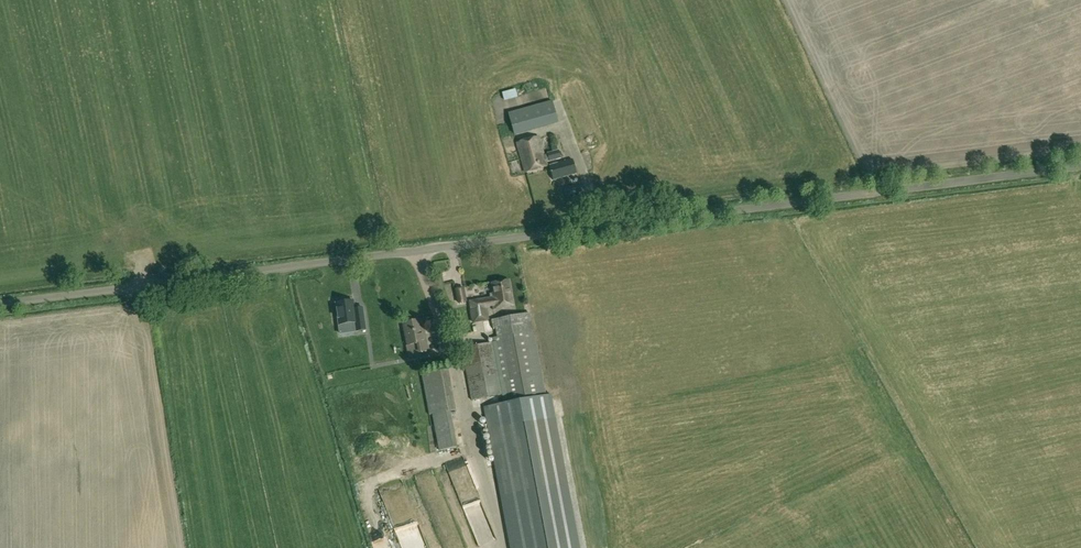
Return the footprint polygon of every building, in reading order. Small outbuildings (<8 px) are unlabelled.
[(514,135),(559,123),(552,100),(508,113),(514,135)] [(593,146),(600,142),(595,134),(589,138),(593,146)] [(517,143),(526,172),(547,166),(546,161),(544,156),(539,137),(517,143)] [(548,155),(544,156),(546,161),(549,160),(550,161),(561,158),(559,151),(558,151),(557,146),(552,148),(553,152),(547,154),(548,155)] [(586,156),(578,159),(584,177),(593,173),(586,156)] [(554,180),(577,174),(573,159),(550,166),(554,180)] [(583,192),(580,184),(564,188),(566,196),(583,192)] [(490,330),(487,310),(491,306),(493,306),(493,309),(514,306),(510,281),(493,283),(495,297),(470,301),(475,333),(490,330)] [(360,316),(358,300),(340,303),(343,325),(357,323),(358,331),(370,330),(368,314),(360,316)] [(530,313),(492,320),(496,337),(493,338),(493,342),(463,348),(472,400),(503,394),(509,425),(502,427),(515,494),(568,484),(555,416),(550,418),(530,313)] [(424,335),(422,321),(405,323),(408,345),(418,344),(419,353),(428,352),(426,335),(424,335)] [(458,444),(452,409),(458,408),(450,366),(427,371),(441,447),(458,444)] [(380,475),(388,498),(397,495),(389,472),(380,475)]
